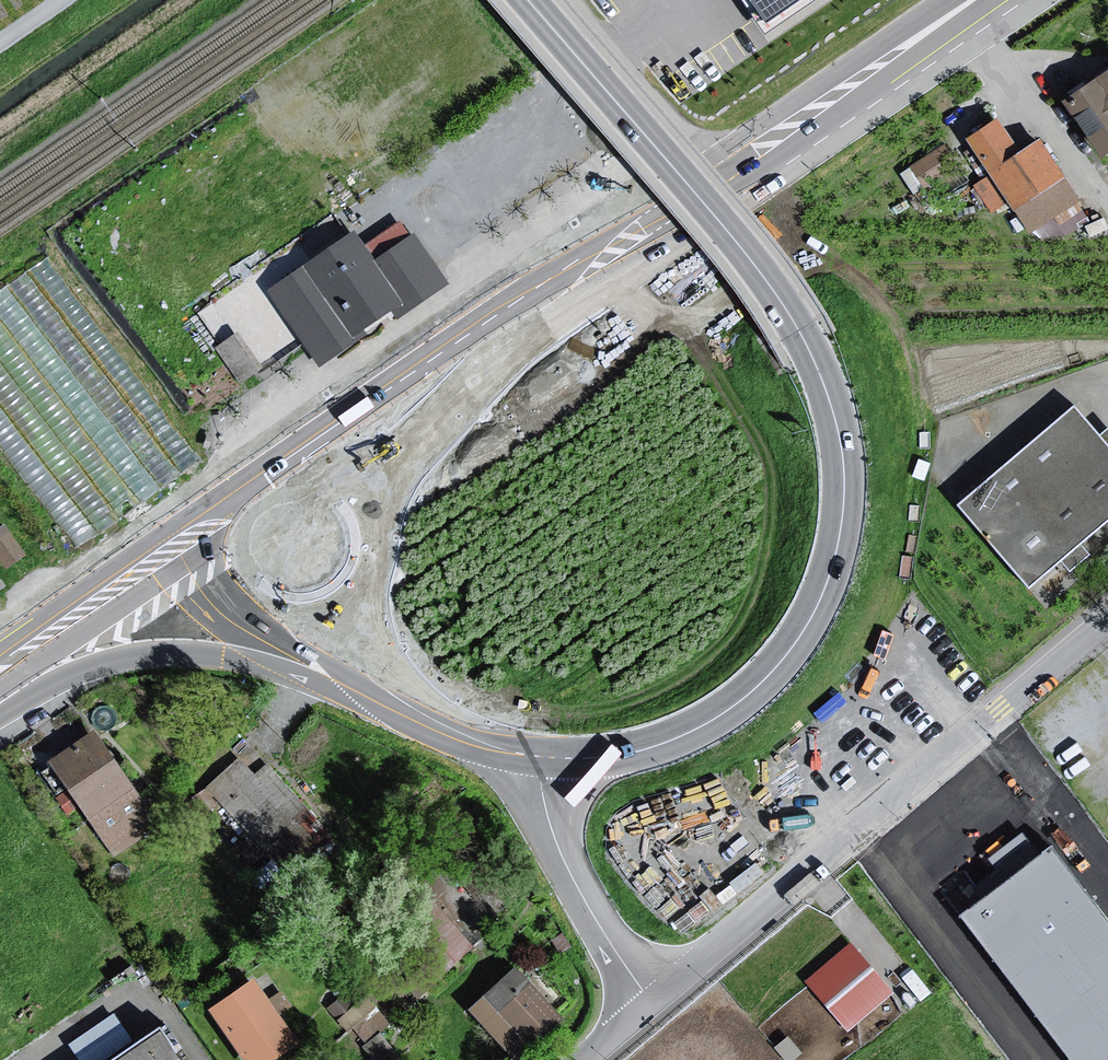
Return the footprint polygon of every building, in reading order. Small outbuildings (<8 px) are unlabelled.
[(770,30),(814,0),(750,0),(770,30)] [(1069,105),(1107,160),(1107,77),(1069,105)] [(1066,180),(1042,144),(1022,157),(1000,125),(970,145),(1016,214),(1066,180)] [(944,146),(911,169),(926,191),(959,168),(944,146)] [(1066,180),(1016,214),(1030,235),(1081,201),(1066,180)] [(359,240),(277,296),(322,362),(440,281),(402,227),(367,252),(359,240)] [(0,284),(0,445),(76,543),(198,449),(43,250),(0,284)] [(237,329),(214,344),(238,378),(260,363),(237,329)] [(956,506),(1029,591),(1107,523),(1107,447),(1072,406),(956,506)] [(0,523),(0,560),(4,565),(25,549),(3,521),(0,523)] [(96,733),(50,764),(109,862),(156,830),(96,733)] [(234,762),(189,802),(249,860),(302,812),(263,766),(250,779),(234,762)] [(1050,853),(967,917),(1078,1059),(1107,1059),(1107,928),(1050,853)] [(449,967),(476,938),(428,893),(401,923),(449,967)] [(846,939),(804,976),(845,1026),(891,990),(846,939)] [(511,971),(465,1014),(509,1058),(554,1021),(511,971)] [(243,1059),(280,1059),(300,1046),(257,985),(212,1016),(243,1059)] [(338,1018),(384,1059),(397,1059),(401,1055),(374,1030),(389,1015),(363,991),(338,1018)] [(111,1059),(180,1059),(158,1027),(111,1059)]
